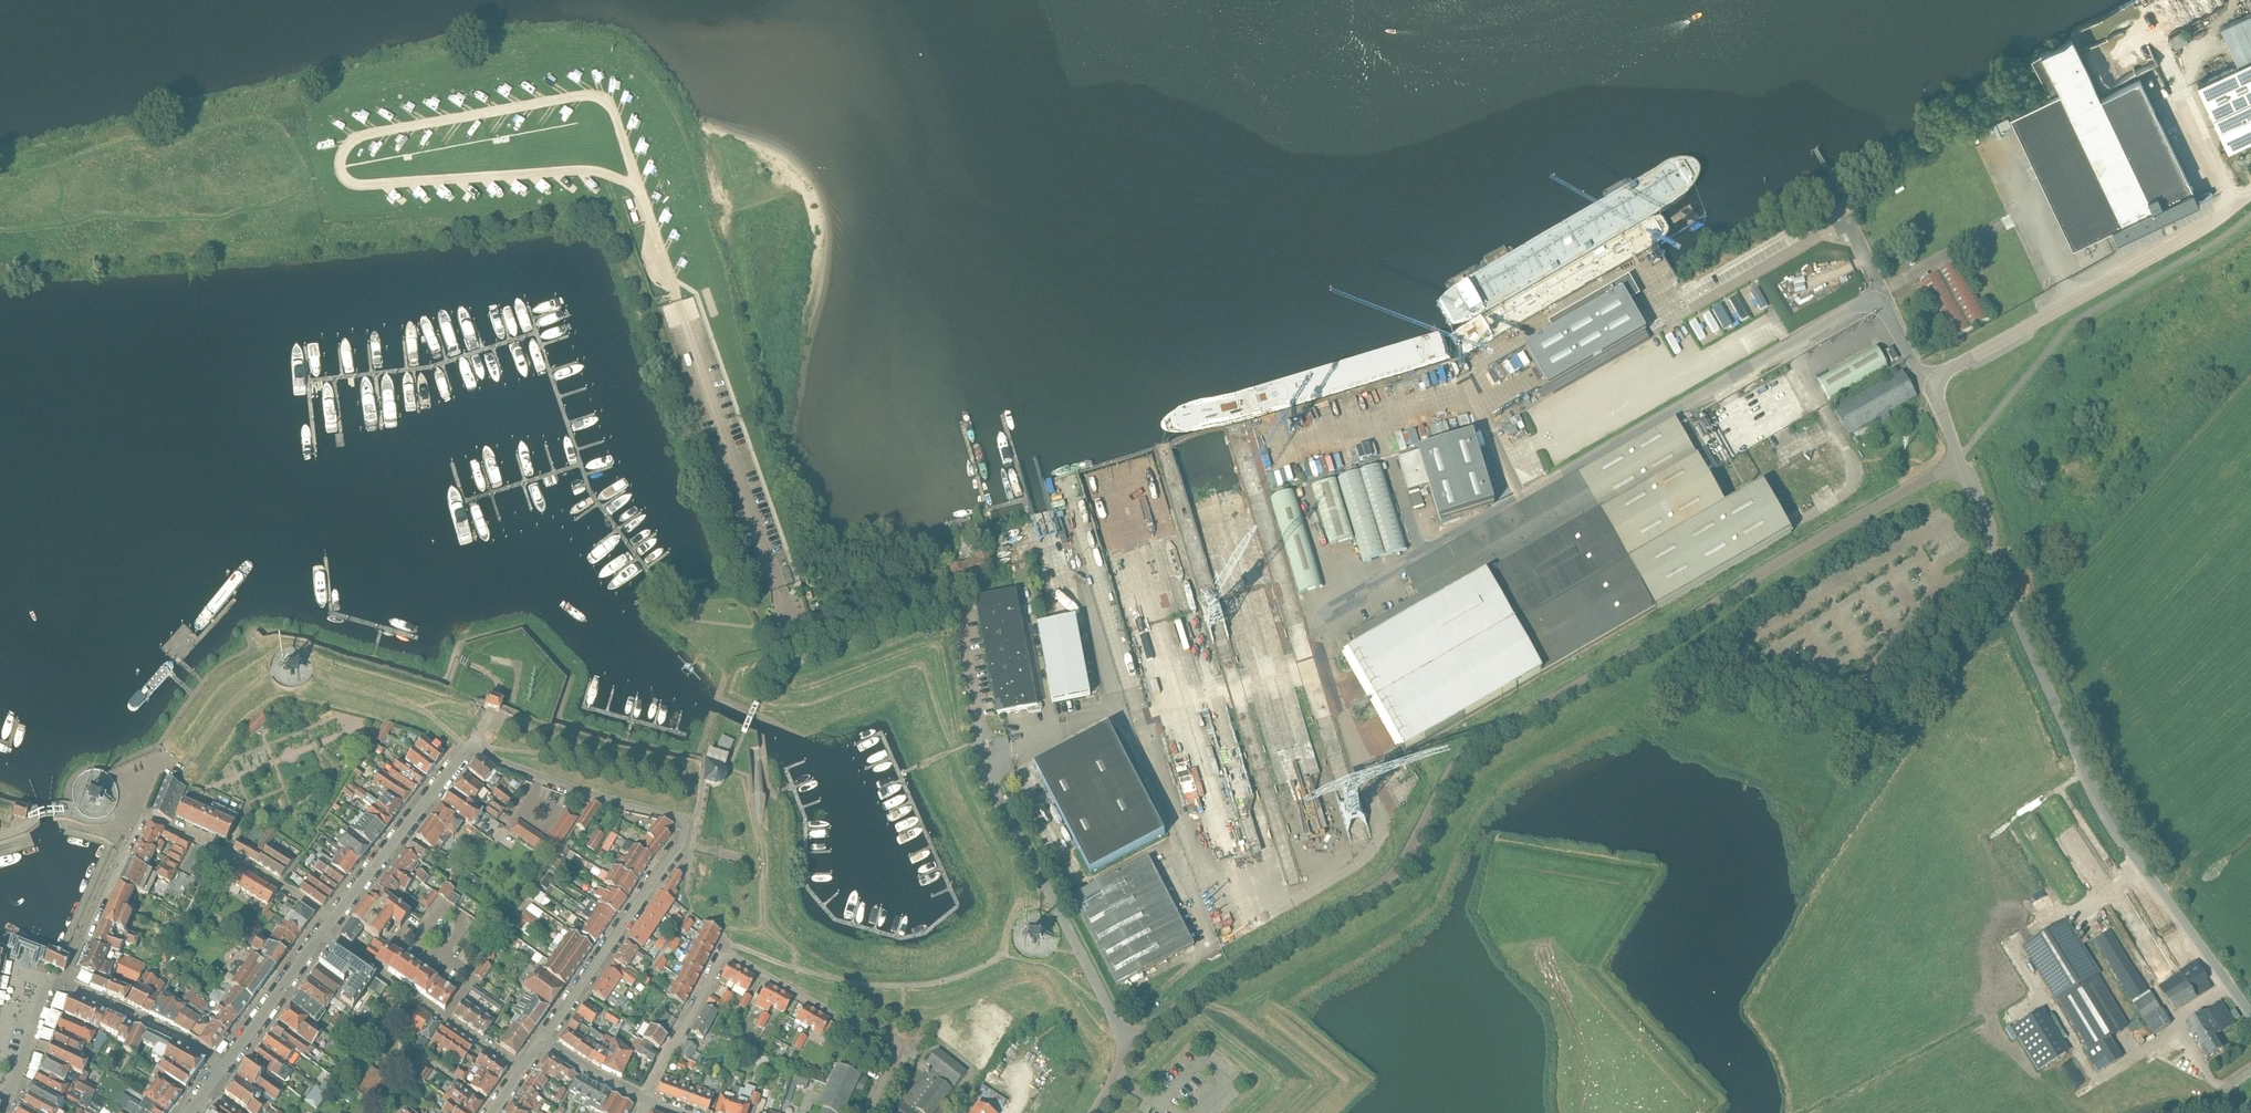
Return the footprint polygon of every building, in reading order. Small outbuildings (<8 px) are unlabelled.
[(2198,83),(2228,148),(2250,137),(2250,13),(2220,28),(2238,64),(2198,83)] [(2188,43),(2182,29),(2169,35),(2175,48),(2188,43)] [(2073,247),(2112,228),(2117,239),(2117,240),(2199,201),(2199,200),(2198,201),(2140,78),(2100,97),(2072,37),(2031,57),(2050,96),(2010,115),(2073,247)] [(2000,131),(2012,125),(2008,117),(1996,122),(2000,131)] [(2124,250),(2215,215),(2211,204),(2127,236),(2130,245),(2123,248),(2124,250)] [(1991,318),(1959,261),(1920,283),(1951,340),(1991,318)] [(1554,331),(1526,347),(1547,384),(1537,390),(1543,400),(1650,339),(1628,301),(1638,296),(1627,277),(1549,321),(1554,331)] [(1768,307),(1757,289),(1750,293),(1761,311),(1768,307)] [(1749,318),(1736,296),(1729,300),(1741,322),(1749,318)] [(1728,324),(1718,307),(1712,310),(1722,328),(1728,324)] [(1705,337),(1696,321),(1690,324),(1700,341),(1705,337)] [(1681,352),(1671,334),(1666,337),(1675,355),(1681,352)] [(1830,400),(1888,367),(1875,345),(1818,379),(1830,400)] [(1892,348),(1886,351),(1892,362),(1898,359),(1892,348)] [(1887,413),(1917,397),(1902,372),(1834,410),(1849,436),(1878,419),(1882,427),(1892,421),(1887,413)] [(1783,499),(1777,489),(1768,494),(1763,484),(1725,506),(1675,419),(1410,571),(1425,596),(1432,608),(1360,651),(1350,656),(1406,754),(1791,533),(1774,504),(1783,499)] [(1418,428),(1396,434),(1401,451),(1423,446),(1418,428)] [(1429,484),(1440,520),(1494,504),(1473,435),(1398,458),(1408,490),(1429,484)] [(1413,549),(1384,453),(1339,467),(1367,563),(1413,549)] [(1311,473),(1307,474),(1306,466),(1275,472),(1277,483),(1312,476),(1311,473)] [(1336,479),(1312,487),(1319,509),(1330,546),(1354,538),(1345,509),(1336,479)] [(1300,509),(1295,491),(1270,498),(1273,509),(1298,594),(1323,586),(1300,509)] [(948,569),(953,584),(993,569),(986,551),(977,555),(978,558),(948,569)] [(922,588),(917,590),(919,596),(935,590),(932,582),(925,584),(926,587),(922,588)] [(1040,703),(1037,704),(1015,593),(976,600),(998,714),(1027,709),(1028,712),(1030,713),(1041,711),(1043,709),(1042,705),(1040,703)] [(819,627),(831,623),(828,615),(823,617),(822,615),(815,617),(819,627)] [(1090,696),(1076,619),(1038,626),(1053,703),(1090,696)] [(291,663),(282,672),(287,679),(297,671),(291,663)] [(499,712),(503,702),(495,700),(487,697),(484,707),(492,710),(499,712)] [(264,710),(243,729),(250,737),(270,718),(264,710)] [(386,723),(380,732),(386,736),(394,725),(386,723)] [(1109,727),(1035,766),(1091,874),(1165,835),(1109,727)] [(382,743),(386,736),(380,732),(376,740),(382,743)] [(414,750),(435,767),(444,755),(439,752),(441,749),(441,746),(437,744),(434,744),(433,746),(423,739),(414,750)] [(374,747),(382,753),(385,749),(377,743),(374,747)] [(435,767),(414,750),(405,761),(426,778),(435,767)] [(365,756),(362,761),(366,764),(371,757),(365,756)] [(484,783),(495,770),(478,757),(468,770),(484,783)] [(398,761),(392,770),(405,779),(405,780),(406,782),(408,782),(408,781),(409,781),(410,780),(412,781),(413,782),(413,784),(418,788),(425,780),(398,761)] [(722,768),(720,766),(706,761),(705,765),(705,766),(705,775),(705,784),(711,785),(714,786),(715,786),(716,786),(718,786),(719,786),(721,785),(722,784),(723,783),(724,781),(725,780),(726,778),(726,777),(726,775),(725,773),(725,771),(724,769),(722,768)] [(357,768),(354,773),(360,777),(363,772),(357,768)] [(412,795),(418,788),(413,784),(413,782),(412,781),(410,780),(409,781),(408,781),(408,782),(406,782),(405,780),(405,779),(392,770),(387,778),(412,795)] [(404,806),(412,795),(387,778),(380,773),(372,784),(387,794),(404,806)] [(465,774),(458,783),(477,797),(483,789),(465,774)] [(163,788),(182,796),(186,788),(166,780),(163,788)] [(354,793),(358,788),(351,783),(347,788),(354,793)] [(458,783),(452,791),(471,805),(477,797),(458,783)] [(351,799),(355,794),(354,793),(347,788),(346,787),(343,792),(351,799)] [(507,805),(512,799),(498,787),(493,794),(507,805)] [(163,788),(159,796),(179,804),(182,796),(163,788)] [(354,793),(355,794),(363,801),(363,800),(367,795),(359,788),(358,788),(354,793)] [(100,789),(87,789),(87,799),(100,799),(100,789)] [(471,805),(452,791),(441,805),(455,815),(472,827),(480,815),(487,820),(489,818),(471,805)] [(367,795),(363,800),(373,807),(391,822),(404,806),(387,794),(376,807),(375,806),(378,802),(367,795)] [(179,804),(159,796),(156,805),(175,813),(179,804)] [(175,818),(188,824),(197,804),(185,798),(175,818)] [(488,805),(501,814),(505,809),(492,799),(488,805)] [(210,810),(197,804),(188,824),(201,830),(210,810)] [(213,804),(210,810),(201,830),(214,836),(226,810),(213,804)] [(585,832),(601,807),(591,804),(576,826),(585,832)] [(26,819),(29,810),(16,805),(13,814),(26,819)] [(172,821),(175,813),(156,805),(152,813),(172,821)] [(453,818),(455,815),(441,805),(430,819),(450,835),(453,837),(462,825),(453,818)] [(501,814),(488,805),(484,810),(497,819),(501,814)] [(373,807),(365,817),(384,830),(391,822),(373,807)] [(226,810),(214,836),(226,842),(238,815),(226,810)] [(563,816),(574,824),(578,818),(567,810),(563,816)] [(574,824),(563,816),(559,822),(570,830),(574,824)] [(365,817),(356,831),(373,845),(385,830),(384,830),(365,817)] [(430,819),(415,839),(431,850),(444,859),(446,855),(444,854),(439,851),(450,835),(430,819)] [(516,835),(524,824),(517,820),(510,831),(516,835)] [(659,820),(655,825),(666,833),(673,823),(659,820)] [(139,844),(153,851),(160,837),(165,839),(165,841),(173,844),(176,845),(180,837),(164,829),(149,822),(139,844)] [(570,830),(559,822),(555,828),(566,835),(570,830)] [(522,839),(529,828),(524,824),(516,835),(522,839)] [(646,835),(647,835),(662,846),(670,836),(666,833),(655,825),(646,835)] [(331,832),(327,837),(337,845),(337,846),(358,861),(359,862),(373,845),(356,831),(351,827),(349,830),(341,840),(331,832)] [(528,843),(535,832),(529,828),(522,839),(528,843)] [(566,835),(555,828),(551,834),(562,841),(566,835)] [(268,830),(256,851),(250,860),(257,863),(260,866),(272,847),(273,845),(270,843),(275,834),(268,830)] [(597,831),(586,846),(595,852),(605,836),(597,831)] [(612,831),(602,848),(609,853),(619,836),(612,831)] [(534,847),(541,836),(535,832),(528,843),(534,847)] [(562,841),(551,834),(547,840),(558,847),(562,841)] [(662,846),(647,835),(653,841),(646,849),(654,855),(662,846)] [(558,847),(547,840),(541,836),(534,847),(550,858),(558,847)] [(191,843),(180,837),(176,845),(187,850),(191,843)] [(421,863),(431,850),(415,839),(405,852),(414,858),(419,861),(421,863)] [(233,850),(250,860),(256,851),(238,840),(233,850)] [(352,869),(358,861),(337,846),(329,840),(326,843),(331,847),(338,852),(334,856),(352,869)] [(652,857),(654,855),(646,849),(643,852),(625,841),(621,848),(647,866),(652,857)] [(155,852),(153,851),(139,844),(134,854),(150,862),(155,852)] [(187,850),(176,845),(173,844),(170,850),(183,856),(186,852),(187,850)] [(276,850),(272,847),(260,866),(270,872),(281,854),(279,852),(281,849),(277,847),(276,850)] [(559,855),(565,858),(570,850),(564,847),(559,855)] [(641,876),(647,866),(621,848),(621,849),(628,854),(625,858),(623,857),(621,860),(618,859),(618,860),(641,876)] [(183,856),(170,850),(168,856),(180,862),(183,856)] [(213,861),(216,856),(203,850),(200,856),(212,863),(213,861)] [(284,855),(281,854),(270,872),(280,878),(294,861),(287,857),(289,854),(285,852),(284,855)] [(319,853),(317,857),(321,860),(346,877),(352,869),(334,856),(334,857),(336,858),(333,862),(326,857),(325,857),(319,853)] [(134,854),(129,862),(146,870),(150,862),(134,854)] [(403,854),(395,865),(407,872),(406,873),(415,878),(420,883),(424,885),(429,877),(426,875),(419,870),(417,872),(415,870),(419,865),(417,863),(413,860),(403,854)] [(212,863),(200,856),(197,862),(198,863),(209,869),(212,863)] [(222,860),(216,856),(213,861),(220,864),(222,860)] [(168,859),(166,865),(176,870),(179,864),(168,859)] [(556,859),(553,864),(558,868),(561,863),(556,859)] [(1194,945),(1189,935),(1149,859),(1072,899),(1117,985),(1194,945)] [(313,862),(310,866),(324,876),(320,881),(335,892),(339,886),(346,877),(321,860),(317,865),(313,862)] [(634,887),(641,876),(618,860),(614,867),(613,866),(611,870),(634,887)] [(171,883),(176,870),(166,865),(158,867),(154,874),(146,870),(129,862),(120,882),(134,889),(142,893),(145,886),(148,887),(152,886),(157,876),(171,883)] [(209,869),(198,863),(194,869),(206,875),(209,869)] [(407,889),(415,878),(406,873),(407,872),(395,865),(384,878),(405,893),(407,889)] [(229,877),(226,881),(232,885),(248,894),(268,905),(271,901),(278,892),(256,880),(240,871),(234,867),(229,877)] [(206,875),(194,869),(191,875),(202,881),(206,875)] [(634,887),(611,870),(608,874),(602,871),(597,879),(628,897),(634,887)] [(675,872),(661,893),(672,901),(677,893),(674,890),(680,881),(679,880),(682,877),(675,872)] [(547,874),(543,879),(550,884),(553,879),(547,874)] [(323,906),(335,892),(320,881),(312,875),(307,881),(300,890),(323,906)] [(384,878),(369,898),(375,902),(382,893),(394,901),(393,902),(401,908),(403,906),(398,902),(405,893),(384,878)] [(550,884),(543,879),(539,884),(546,889),(550,884)] [(446,900),(452,892),(454,889),(445,883),(438,894),(446,900)] [(119,884),(110,904),(124,911),(125,910),(134,892),(119,884)] [(600,889),(598,891),(621,907),(626,899),(610,889),(608,887),(604,892),(600,889)] [(533,901),(538,894),(533,890),(528,897),(533,901)] [(433,891),(429,896),(434,900),(438,895),(433,891)] [(621,907),(598,891),(595,895),(600,899),(597,902),(616,914),(621,907)] [(460,897),(452,892),(446,900),(454,906),(460,897)] [(280,903),(285,896),(280,893),(275,900),(280,903)] [(401,908),(393,902),(394,901),(382,893),(375,902),(369,898),(352,921),(363,929),(376,938),(371,945),(368,950),(364,954),(371,959),(382,942),(378,940),(383,934),(385,935),(389,929),(387,928),(391,922),(400,928),(410,915),(401,908)] [(674,902),(672,901),(661,893),(653,905),(666,913),(674,902)] [(427,909),(432,903),(423,896),(418,902),(427,909)] [(585,909),(608,925),(614,916),(591,901),(585,909)] [(286,903),(283,908),(308,924),(315,915),(299,904),(295,909),(286,903)] [(132,914),(125,910),(124,911),(110,904),(102,923),(124,932),(125,931),(132,914)] [(527,911),(538,919),(543,912),(531,905),(527,911)] [(653,905),(645,916),(658,925),(666,913),(653,905)] [(301,933),(308,924),(283,908),(280,906),(278,910),(288,917),(284,921),(301,933)] [(512,913),(503,906),(498,913),(507,920),(512,913)] [(589,920),(587,923),(602,934),(608,925),(585,909),(581,915),(589,920)] [(267,911),(262,916),(268,923),(274,916),(267,911)] [(520,918),(527,923),(532,928),(538,920),(538,919),(527,911),(526,911),(522,916),(520,918)] [(677,914),(673,919),(679,923),(683,918),(677,914)] [(658,925),(645,916),(637,928),(650,937),(654,931),(657,933),(660,929),(656,927),(658,925)] [(527,923),(520,918),(519,918),(513,925),(521,930),(527,923)] [(679,923),(673,919),(670,924),(676,928),(679,923)] [(688,919),(684,924),(690,928),(693,923),(688,919)] [(2101,975),(2067,919),(2025,945),(2058,1001),(2060,999),(2090,1050),(2086,1052),(2098,1072),(2122,1058),(2110,1038),(2129,1026),(2099,976),(2101,975)] [(286,954),(301,933),(284,921),(283,921),(267,943),(286,954)] [(363,929),(352,921),(340,937),(351,946),(363,929)] [(596,943),(602,934),(587,923),(584,927),(576,922),(573,927),(586,937),(596,943)] [(124,932),(102,923),(93,943),(118,953),(119,954),(120,953),(124,943),(130,946),(130,945),(135,947),(139,937),(125,931),(124,932)] [(704,923),(698,934),(715,943),(721,932),(704,923)] [(686,933),(690,928),(684,924),(681,929),(686,933)] [(642,948),(650,937),(637,928),(629,939),(642,948)] [(1041,942),(1043,933),(1031,930),(1028,940),(1041,942)] [(2094,940),(2132,1001),(2148,991),(2136,972),(2140,969),(2135,961),(2131,963),(2110,930),(2094,940)] [(2165,940),(2170,947),(2186,937),(2181,930),(2165,940)] [(569,931),(564,939),(587,955),(592,948),(583,941),(569,931)] [(507,932),(501,940),(512,948),(514,945),(518,948),(522,942),(507,932)] [(715,943),(698,934),(693,944),(710,953),(715,943)] [(582,962),(587,955),(564,939),(559,935),(553,942),(582,962)] [(259,937),(251,949),(262,954),(260,958),(275,968),(286,954),(267,943),(259,937)] [(658,942),(664,946),(667,941),(661,937),(658,942)] [(674,938),(670,943),(677,947),(681,942),(674,938)] [(18,941),(12,939),(8,949),(13,952),(14,952),(18,941)] [(31,945),(18,941),(14,952),(27,957),(39,962),(43,951),(49,953),(50,951),(31,945)] [(382,942),(371,959),(375,962),(377,963),(381,962),(382,962),(391,949),(382,942)] [(582,962),(553,942),(548,950),(553,954),(576,970),(582,962)] [(614,962),(625,969),(634,955),(642,960),(645,955),(627,942),(614,962)] [(660,951),(664,946),(658,942),(654,947),(660,951)] [(82,969),(77,981),(89,987),(106,994),(111,983),(112,981),(107,979),(113,966),(118,953),(109,949),(93,943),(82,969)] [(677,947),(670,943),(667,948),(674,953),(677,947)] [(356,949),(364,954),(368,950),(360,944),(356,949)] [(705,964),(710,953),(693,944),(687,955),(705,964)] [(344,995),(341,1000),(349,1006),(352,1008),(353,1009),(367,988),(374,993),(381,983),(374,978),(331,948),(319,966),(343,984),(339,991),(344,995)] [(228,974),(222,981),(230,986),(251,1000),(275,968),(260,958),(262,954),(251,949),(248,955),(243,952),(239,960),(236,964),(235,964),(232,964),(230,967),(230,971),(231,971),(229,975),(228,974)] [(171,953),(165,950),(160,958),(166,961),(171,953)] [(232,964),(238,955),(232,950),(225,959),(232,964)] [(400,954),(394,950),(387,960),(387,963),(388,964),(387,965),(386,965),(387,970),(445,1010),(446,1008),(445,1008),(456,992),(400,954)] [(45,964),(49,953),(43,951),(39,962),(45,964)] [(49,953),(45,964),(64,972),(69,957),(50,951),(49,953)] [(112,981),(111,983),(117,986),(119,981),(112,978),(114,974),(124,955),(120,953),(119,954),(118,953),(113,966),(107,979),(112,981)] [(565,987),(571,977),(548,961),(536,953),(531,960),(539,967),(565,987)] [(571,977),(576,970),(553,954),(548,961),(571,977)] [(133,959),(124,955),(114,974),(136,985),(145,970),(144,970),(146,965),(133,959)] [(490,966),(495,958),(490,955),(484,962),(490,966)] [(705,964),(687,955),(682,966),(699,974),(705,964)] [(647,956),(644,961),(649,964),(652,959),(647,956)] [(660,957),(657,962),(664,967),(667,962),(660,957)] [(2179,972),(2180,973),(2191,990),(2207,980),(2208,979),(2197,961),(2179,972)] [(490,966),(484,962),(475,976),(482,981),(491,967),(490,966)] [(621,975),(625,969),(614,962),(610,968),(621,975)] [(660,972),(664,967),(657,962),(653,968),(660,972)] [(728,981),(734,985),(742,971),(729,964),(719,982),(726,986),(728,981)] [(349,1006),(341,1000),(335,996),(339,991),(343,984),(319,966),(307,981),(332,999),(333,998),(346,1007),(343,1012),(347,1015),(352,1008),(349,1006)] [(682,966),(676,976),(694,985),(699,974),(682,966)] [(522,991),(526,994),(548,1011),(565,987),(539,967),(522,991)] [(608,969),(600,982),(622,997),(627,990),(623,987),(627,982),(621,978),(620,977),(617,976),(609,970),(608,969)] [(176,973),(172,970),(168,976),(173,979),(176,973)] [(755,978),(742,971),(734,985),(747,992),(755,978)] [(127,1003),(143,1011),(153,995),(149,993),(157,981),(146,973),(137,986),(133,994),(127,1003)] [(2196,998),(2191,990),(2180,973),(2158,987),(2174,1012),(2196,998)] [(647,985),(652,978),(646,975),(642,982),(647,985)] [(688,996),(694,985),(676,976),(671,987),(688,996)] [(176,988),(180,990),(185,981),(182,979),(176,988)] [(216,1003),(219,1005),(227,1010),(230,1010),(231,1011),(231,1013),(238,1018),(251,1000),(230,986),(222,981),(221,980),(209,998),(216,1003)] [(2191,990),(2196,998),(2212,988),(2207,980),(2191,990)] [(117,986),(111,983),(106,994),(124,1002),(131,991),(125,989),(127,984),(119,981),(117,986)] [(143,1011),(150,1015),(162,995),(159,993),(164,985),(157,981),(149,993),(153,995),(143,1011)] [(188,983),(185,981),(180,990),(183,992),(186,987),(190,989),(179,1004),(174,1001),(162,1020),(173,1026),(190,1003),(198,992),(190,989),(192,986),(188,984),(188,983)] [(307,981),(299,993),(324,1011),(330,1003),(343,1012),(346,1007),(333,998),(332,999),(307,981)] [(622,997),(600,982),(592,993),(605,1002),(608,997),(625,1008),(629,1002),(626,1000),(622,997)] [(758,998),(771,1006),(779,992),(766,985),(758,998)] [(481,998),(484,993),(474,986),(471,990),(481,998)] [(683,1006),(688,996),(671,987),(666,998),(678,1004),(682,1006),(683,1006)] [(162,1020),(174,1001),(169,998),(173,991),(167,988),(163,996),(162,995),(150,1015),(162,1020)] [(194,1037),(207,1017),(202,1014),(205,1007),(207,1005),(208,1003),(201,999),(204,994),(198,991),(198,992),(190,1003),(173,1026),(188,1034),(194,1037)] [(2148,991),(2132,1001),(2143,1019),(2159,1009),(2148,991)] [(723,998),(730,1002),(733,995),(726,992),(723,998)] [(792,999),(779,992),(771,1006),(784,1013),(792,999)] [(324,1011),(299,993),(291,1005),(317,1024),(326,1013),(324,1011)] [(492,1005),(495,1001),(484,993),(481,998),(492,1005)] [(548,1011),(526,994),(516,1008),(511,1004),(513,1002),(508,998),(504,1003),(523,1017),(522,1019),(521,1019),(535,1029),(548,1011)] [(739,1005),(745,1009),(752,997),(745,994),(739,1005)] [(722,1011),(724,1007),(719,1005),(721,1001),(711,996),(707,1003),(717,1008),(722,1011)] [(64,1014),(92,1027),(99,1011),(98,1010),(98,1008),(96,1007),(95,1009),(90,1007),(91,1005),(88,1004),(87,1005),(70,998),(64,1014)] [(723,998),(721,1001),(719,1005),(724,1007),(726,1008),(730,1002),(723,998)] [(453,1016),(463,1022),(473,1008),(463,1001),(453,1016)] [(504,1006),(495,1001),(492,1005),(501,1011),(504,1006)] [(2205,1012),(2218,1034),(2235,1024),(2221,1001),(2205,1012)] [(669,1009),(673,1011),(677,1004),(673,1002),(669,1009)] [(411,1003),(407,1008),(415,1013),(418,1008),(411,1003)] [(585,1004),(577,1015),(583,1020),(591,1025),(600,1012),(594,1008),(594,1007),(592,1009),(585,1004)] [(212,1011),(208,1009),(217,1015),(232,1025),(238,1018),(231,1013),(231,1011),(230,1010),(227,1010),(219,1005),(217,1009),(215,1007),(212,1011)] [(802,1023),(808,1027),(816,1013),(803,1006),(793,1024),(799,1027),(802,1023)] [(202,1014),(207,1017),(210,1019),(210,1021),(212,1022),(226,1032),(227,1032),(232,1025),(217,1015),(208,1009),(205,1007),(202,1014)] [(322,1031),(298,1014),(289,1007),(279,1023),(312,1046),(322,1031)] [(705,1007),(691,1033),(699,1038),(701,1039),(703,1040),(714,1019),(717,1014),(717,1013),(706,1007),(705,1007)] [(418,1036),(420,1033),(430,1016),(418,1008),(415,1013),(412,1017),(405,1028),(418,1036)] [(473,1008),(463,1022),(473,1029),(483,1015),(473,1008)] [(2052,1062),(2068,1052),(2042,1009),(2012,1028),(2017,1037),(2038,1071),(2052,1062)] [(2169,1025),(2159,1009),(2143,1019),(2153,1035),(2169,1025)] [(100,1011),(99,1011),(92,1027),(97,1030),(98,1031),(106,1014),(100,1011)] [(606,1016),(604,1017),(612,1022),(616,1017),(608,1012),(606,1016)] [(665,1012),(655,1028),(667,1036),(676,1019),(665,1012)] [(762,1012),(759,1019),(766,1023),(770,1016),(762,1012)] [(2216,1035),(2218,1034),(2205,1012),(2185,1024),(2207,1059),(2224,1048),(2216,1035)] [(829,1020),(816,1013),(808,1027),(822,1034),(829,1020)] [(126,1023),(106,1014),(98,1031),(97,1030),(97,1031),(99,1032),(96,1038),(102,1042),(108,1032),(118,1038),(126,1023)] [(493,1022),(483,1015),(473,1029),(483,1036),(493,1022)] [(510,1023),(513,1026),(516,1027),(529,1037),(535,1029),(521,1019),(522,1019),(516,1015),(510,1023)] [(583,1020),(577,1015),(558,1041),(574,1052),(577,1049),(589,1030),(581,1024),(583,1020)] [(430,1016),(420,1033),(424,1036),(430,1040),(441,1022),(430,1016)] [(62,1017),(56,1031),(86,1045),(86,1044),(91,1046),(96,1033),(62,1017)] [(210,1019),(207,1017),(194,1037),(199,1041),(213,1051),(226,1032),(212,1022),(210,1021),(210,1019)] [(616,1017),(612,1022),(616,1025),(620,1020),(616,1017)] [(631,1018),(628,1023),(635,1027),(638,1023),(631,1018)] [(763,1029),(766,1023),(759,1019),(755,1025),(763,1029)] [(117,1045),(124,1050),(128,1044),(135,1028),(126,1023),(118,1038),(120,1039),(117,1045)] [(278,1024),(271,1034),(298,1052),(311,1061),(313,1057),(306,1052),(309,1047),(278,1024)] [(437,1050),(451,1029),(444,1024),(430,1045),(433,1047),(435,1044),(439,1047),(437,1050)] [(667,1036),(655,1028),(650,1025),(642,1039),(659,1049),(667,1036)] [(522,1047),(529,1037),(516,1027),(513,1026),(506,1036),(522,1047)] [(588,1033),(594,1038),(599,1031),(592,1026),(588,1033)] [(146,1033),(135,1028),(128,1044),(124,1050),(136,1057),(142,1042),(146,1033)] [(445,1055),(459,1035),(451,1029),(437,1050),(440,1052),(442,1049),(447,1052),(445,1055)] [(86,1045),(56,1031),(52,1043),(85,1058),(85,1056),(90,1059),(92,1056),(95,1057),(98,1051),(86,1045)] [(605,1035),(599,1031),(594,1038),(600,1042),(605,1035)] [(846,1032),(840,1042),(853,1049),(858,1039),(846,1032)] [(162,1062),(164,1059),(171,1045),(146,1033),(142,1042),(156,1050),(152,1056),(162,1062)] [(298,1052),(271,1034),(262,1046),(285,1063),(287,1061),(289,1062),(295,1054),(293,1052),(294,1051),(297,1053),(298,1052)] [(800,1034),(797,1040),(803,1044),(806,1037),(800,1034)] [(452,1060),(453,1061),(467,1040),(459,1035),(445,1055),(448,1057),(450,1054),(454,1057),(452,1060)] [(598,1045),(592,1054),(591,1053),(588,1060),(601,1068),(614,1041),(605,1035),(600,1042),(598,1045)] [(516,1056),(522,1047),(506,1036),(500,1045),(516,1056)] [(574,1052),(588,1060),(591,1053),(592,1054),(598,1045),(585,1038),(577,1049),(574,1052)] [(629,1051),(622,1046),(614,1063),(618,1065),(617,1068),(616,1068),(614,1070),(616,1070),(614,1074),(621,1078),(632,1054),(636,1053),(642,1042),(637,1039),(629,1051)] [(467,1040),(453,1061),(456,1062),(457,1060),(463,1063),(466,1058),(469,1054),(475,1045),(467,1040)] [(797,1054),(803,1044),(797,1040),(793,1047),(796,1048),(794,1052),(797,1054)] [(622,1046),(614,1041),(601,1068),(614,1074),(616,1070),(614,1070),(616,1068),(617,1068),(618,1065),(614,1063),(622,1046)] [(659,1052),(642,1042),(636,1053),(652,1064),(659,1052)] [(689,1061),(695,1064),(700,1054),(695,1051),(697,1047),(686,1042),(679,1055),(689,1061)] [(171,1045),(164,1059),(193,1079),(204,1063),(172,1045),(171,1045)] [(93,1098),(95,1095),(98,1088),(97,1088),(85,1082),(89,1075),(85,1072),(90,1064),(52,1046),(47,1056),(71,1069),(83,1075),(75,1089),(85,1094),(93,1098)] [(287,1063),(285,1063),(262,1046),(251,1059),(277,1077),(276,1078),(283,1083),(285,1081),(278,1076),(287,1063)] [(965,1073),(937,1050),(926,1064),(930,1067),(902,1104),(900,1103),(892,1112),(933,1112),(965,1073)] [(478,1061),(475,1065),(480,1068),(481,1068),(498,1081),(508,1069),(484,1052),(478,1061)] [(475,1058),(469,1054),(466,1058),(472,1062),(475,1058)] [(185,1089),(193,1079),(164,1059),(162,1062),(159,1067),(152,1062),(154,1060),(147,1055),(143,1060),(157,1070),(181,1086),(185,1089)] [(47,1056),(41,1071),(64,1082),(71,1069),(47,1056)] [(547,1056),(535,1073),(546,1080),(549,1076),(553,1078),(563,1065),(547,1056)] [(250,1091),(253,1086),(275,1102),(283,1090),(271,1082),(274,1078),(250,1061),(239,1075),(235,1081),(250,1091)] [(693,1071),(695,1064),(689,1061),(687,1068),(693,1071)] [(332,1075),(338,1079),(345,1068),(338,1063),(333,1070),(334,1071),(332,1075)] [(771,1064),(770,1067),(771,1070),(774,1071),(777,1069),(778,1066),(776,1063),(773,1063),(771,1064)] [(469,1073),(476,1078),(477,1078),(493,1090),(497,1084),(498,1081),(481,1068),(480,1068),(475,1065),(469,1073)] [(574,1072),(563,1065),(553,1078),(559,1082),(563,1077),(571,1082),(577,1075),(573,1072),(574,1072)] [(431,1071),(425,1066),(418,1075),(425,1080),(431,1071)] [(860,1077),(838,1066),(815,1112),(842,1112),(852,1092),(860,1096),(867,1082),(859,1078),(860,1077)] [(368,1101),(385,1077),(371,1067),(354,1091),(368,1101)] [(459,1077),(464,1070),(460,1067),(454,1074),(459,1077)] [(157,1070),(153,1076),(157,1079),(144,1098),(144,1099),(167,1112),(181,1094),(185,1089),(181,1086),(178,1091),(163,1081),(166,1076),(157,1070)] [(464,1070),(459,1077),(463,1081),(469,1073),(464,1070)] [(64,1083),(64,1082),(41,1071),(40,1072),(33,1084),(78,1106),(82,1100),(70,1094),(73,1088),(69,1086),(64,1083)] [(410,1073),(404,1082),(410,1087),(417,1078),(410,1073)] [(529,1080),(524,1087),(536,1095),(547,1081),(546,1080),(535,1073),(529,1080)] [(97,1088),(98,1088),(95,1095),(104,1100),(125,1112),(144,1112),(122,1099),(130,1089),(111,1076),(105,1074),(97,1088)] [(338,1079),(332,1075),(331,1074),(328,1078),(321,1089),(328,1094),(338,1079)] [(657,1093),(674,1099),(680,1081),(678,1086),(671,1083),(673,1078),(664,1075),(657,1093)] [(806,1088),(809,1080),(796,1075),(793,1084),(806,1088)] [(573,1100),(579,1103),(590,1082),(580,1076),(570,1091),(575,1095),(573,1100)] [(487,1099),(493,1090),(477,1078),(476,1078),(470,1086),(487,1099)] [(250,1091),(235,1081),(225,1094),(247,1110),(250,1112),(260,1112),(263,1109),(265,1111),(269,1105),(250,1091)] [(680,1081),(674,1099),(691,1105),(697,1087),(695,1092),(688,1089),(689,1084),(680,1081)] [(590,1082),(579,1103),(582,1099),(586,1101),(583,1105),(588,1108),(589,1106),(590,1107),(601,1088),(590,1082)] [(467,1112),(476,1112),(482,1105),(454,1083),(445,1095),(467,1112)] [(27,1094),(59,1111),(64,1101),(32,1085),(27,1094)] [(306,1101),(317,1108),(327,1094),(321,1089),(316,1086),(306,1101)] [(739,1089),(731,1112),(747,1112),(750,1105),(756,1107),(759,1096),(754,1094),(755,1089),(747,1086),(745,1091),(739,1089)] [(537,1097),(536,1095),(524,1087),(518,1096),(530,1105),(528,1107),(535,1112),(540,1106),(534,1101),(537,1097)] [(714,1093),(697,1087),(691,1105),(708,1111),(714,1093)] [(739,1089),(733,1087),(731,1094),(732,1095),(734,1096),(733,1099),(721,1095),(715,1112),(731,1112),(739,1089)] [(600,1112),(605,1104),(611,1093),(601,1088),(590,1107),(600,1112)] [(130,1089),(122,1099),(144,1112),(167,1112),(144,1099),(144,1098),(130,1089)] [(605,1104),(622,1112),(629,1112),(633,1105),(611,1093),(605,1104)] [(27,1094),(21,1104),(39,1112),(63,1112),(59,1111),(27,1094)] [(104,1100),(95,1095),(93,1098),(85,1094),(82,1100),(78,1106),(81,1108),(80,1110),(85,1112),(100,1112),(102,1110),(106,1112),(125,1112),(104,1100)] [(445,1095),(443,1098),(448,1102),(441,1112),(443,1112),(467,1112),(445,1095)] [(535,1112),(528,1107),(530,1105),(518,1096),(511,1106),(521,1112),(530,1112),(531,1112),(532,1112),(535,1112)] [(211,1112),(233,1112),(218,1103),(211,1112)] [(600,1112),(622,1112),(605,1104),(600,1112)] [(978,1104),(972,1112),(992,1112),(978,1104)]
